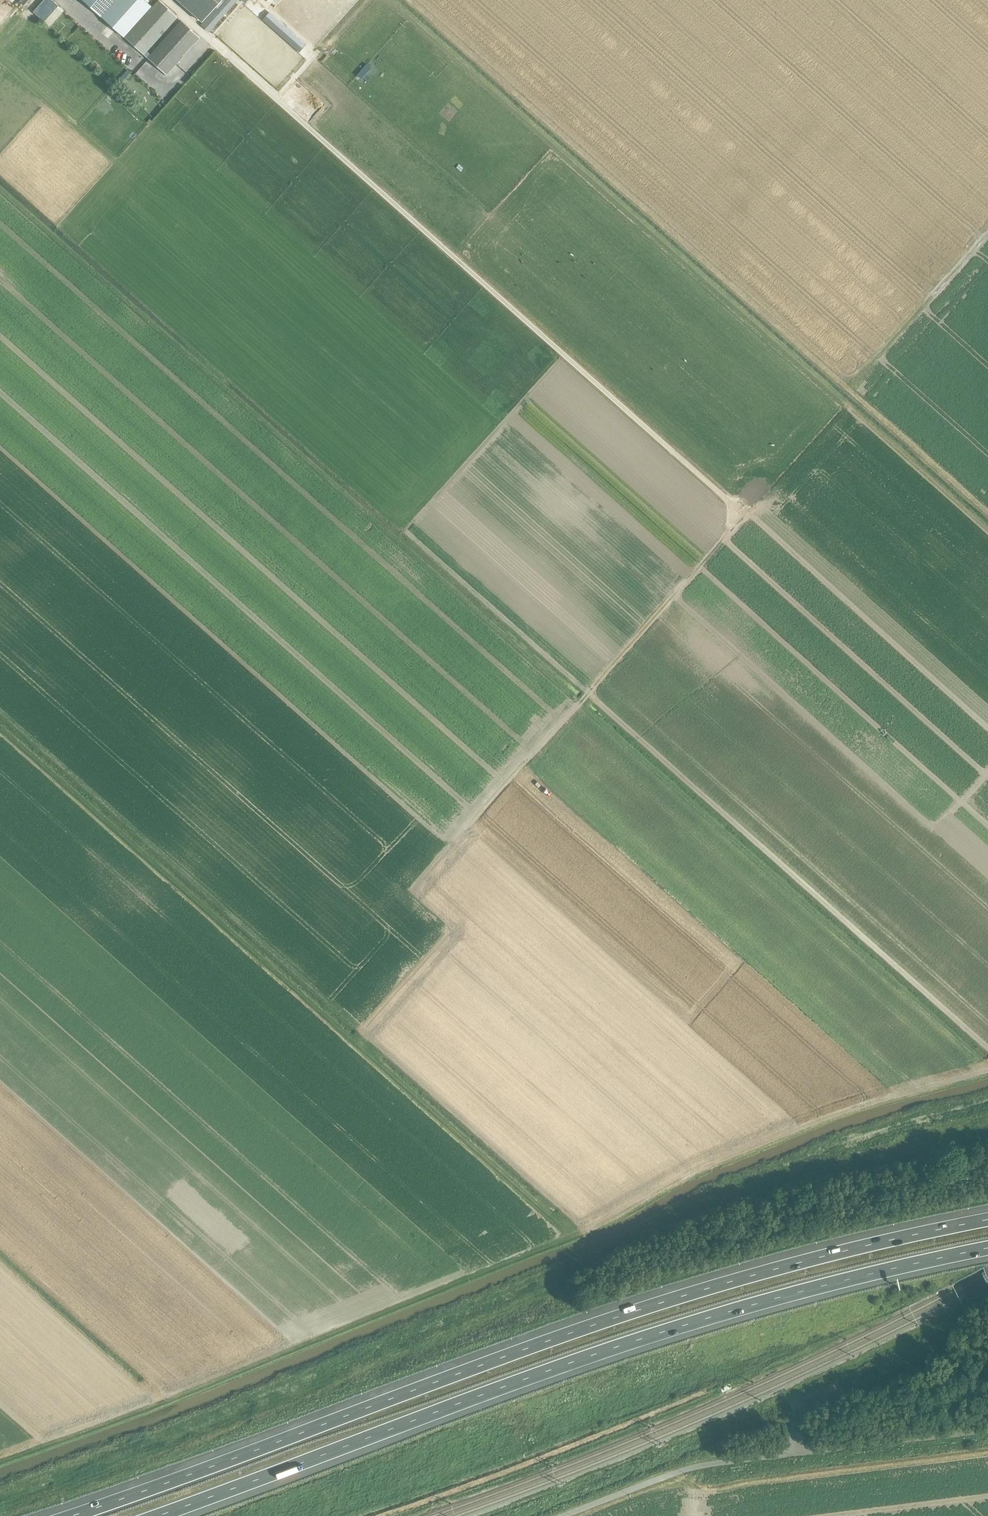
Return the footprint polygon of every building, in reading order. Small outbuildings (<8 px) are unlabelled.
[(44,21),(58,5),(52,0),(43,0),(33,11),(44,21)] [(113,0),(82,0),(99,15),(113,0)] [(153,0),(121,0),(103,19),(121,35),(153,0)] [(178,17),(159,0),(158,0),(125,37),(144,55),(178,17)] [(201,21),(220,0),(178,0),(201,21)] [(271,9),(263,18),(300,51),(307,42),(271,9)] [(167,75),(200,37),(182,21),(149,58),(167,75)] [(363,78),(372,65),(367,61),(357,74),(363,78)] [(447,103),(442,112),(451,118),(456,109),(447,103)]
